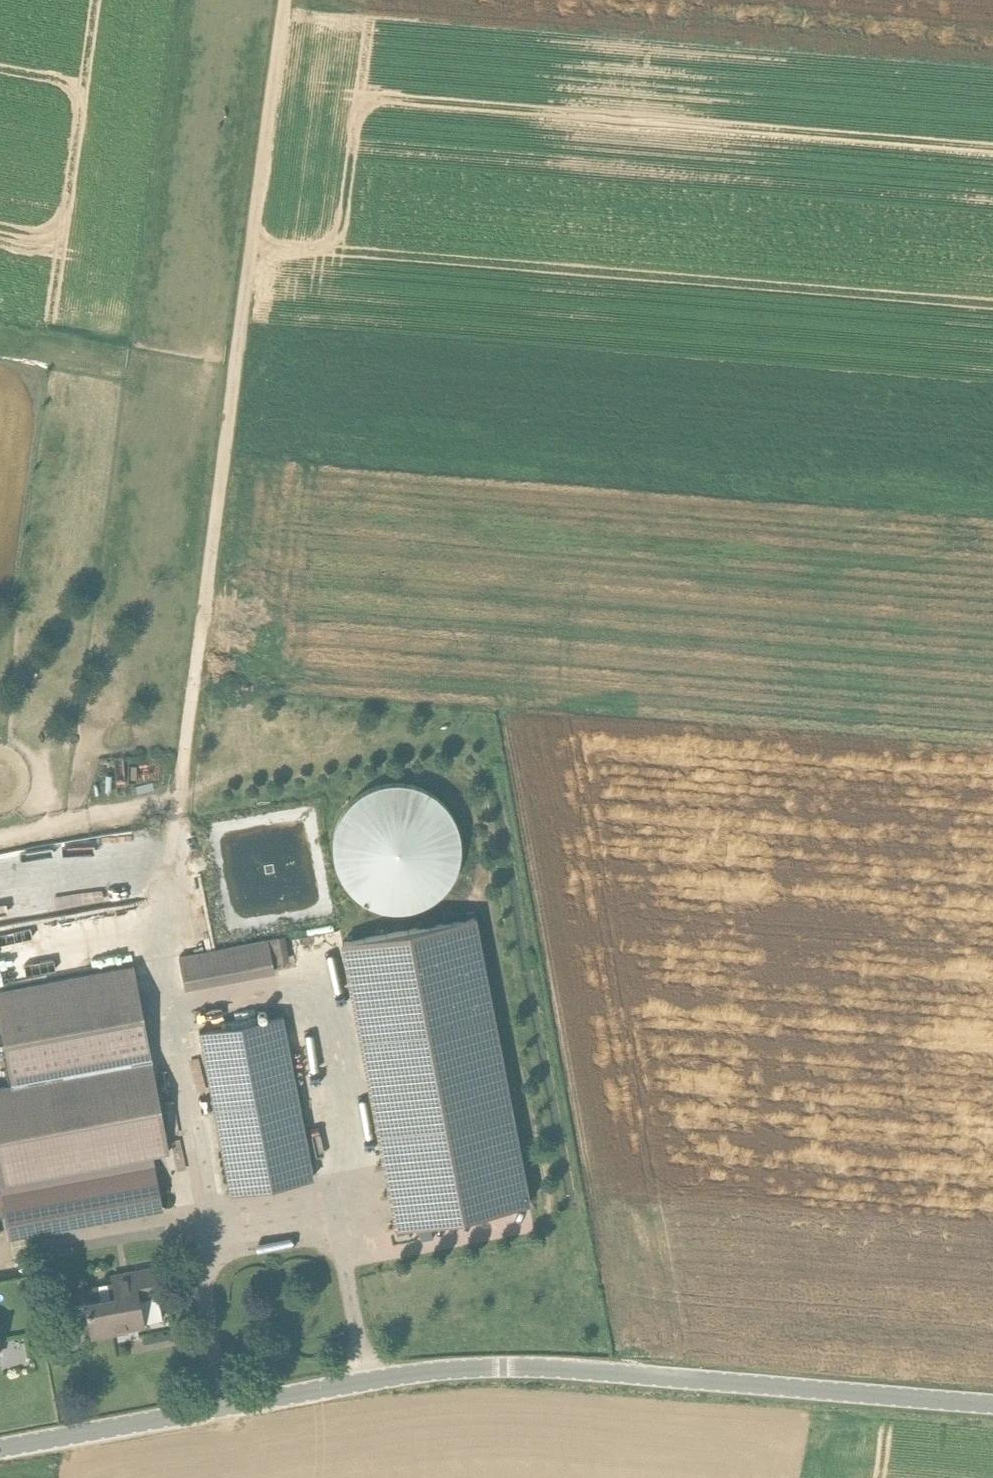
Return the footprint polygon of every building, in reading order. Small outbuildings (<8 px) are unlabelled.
[(468,851),(468,847),(468,844),(468,841),(467,837),(467,834),(466,831),(465,828),(464,825),(463,822),(461,819),(460,816),(458,813),(457,810),(455,807),(453,805),(450,802),(448,800),(446,798),(443,795),(441,793),(438,792),(435,790),(432,788),(429,787),(426,785),(423,784),(420,783),(417,782),(414,782),(410,781),(407,781),(404,781),(400,781),(397,781),(394,781),(391,781),(387,782),(384,783),(381,784),(378,785),(375,786),(372,787),(369,789),(366,791),(363,793),(361,794),(358,797),(356,799),(353,801),(351,803),(349,806),(347,809),(345,811),(343,814),(342,817),(340,820),(339,823),(338,826),(337,829),(336,833),(336,836),(335,839),(335,842),(335,846),(335,849),(335,852),(335,856),(336,859),(336,862),(337,865),(338,868),(339,872),(340,875),(342,878),(343,880),(345,883),(347,886),(349,889),(351,891),(353,894),(356,896),(358,898),(361,900),(363,902),(366,904),(369,906),(372,907),(375,909),(378,910),(381,911),(384,912),(387,913),(391,913),(394,914),(397,914),(400,914),(404,914),(407,914),(410,914),(414,913),(417,912),(420,911),(423,910),(426,909),(429,908),(432,907),(435,905),(438,903),(441,901),(443,899),(446,897),(448,895),(450,892),(453,890),(455,887),(457,885),(458,882),(460,879),(461,876),(463,873),(464,870),(465,867),(466,864),(467,861),(467,857),(468,854),(468,851)] [(186,986),(279,972),(278,962),(292,959),(288,934),(180,951),(186,986)] [(165,1153),(132,966),(0,990),(0,1024),(10,1081),(0,1083),(0,1186),(2,1196),(4,1206),(6,1217),(9,1236),(162,1207),(152,1155),(165,1153)] [(230,1194),(313,1178),(282,1017),(200,1033),(230,1194)] [(505,1075),(372,1101),(395,1228),(529,1202),(505,1075)] [(126,1329),(144,1326),(139,1298),(158,1295),(153,1269),(112,1277),(116,1297),(85,1302),(92,1338),(112,1334),(111,1330),(126,1328),(126,1329)]
